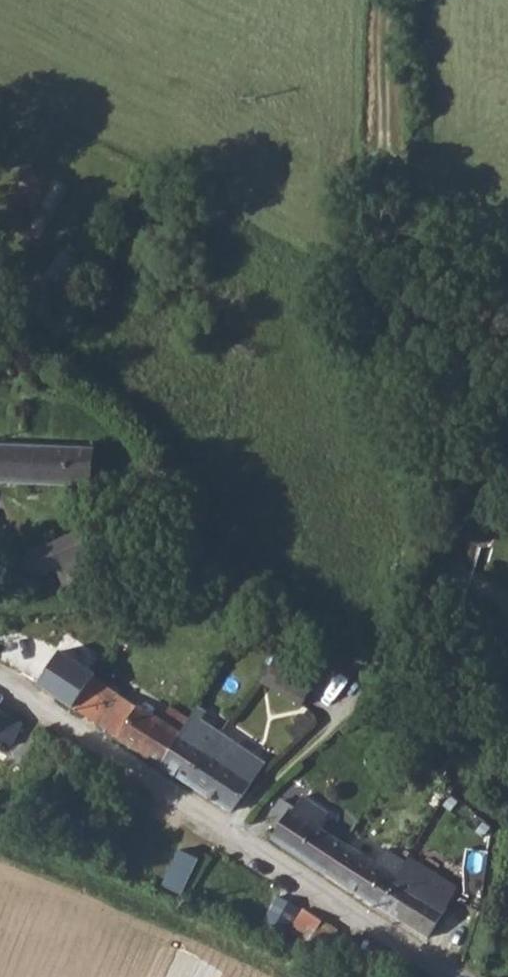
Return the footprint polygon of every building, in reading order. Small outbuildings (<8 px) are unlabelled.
[(26,479),(27,442),(0,441),(0,479),(26,479)] [(27,442),(26,479),(60,480),(61,443),(27,442)] [(61,443),(60,480),(85,481),(88,444),(61,443)] [(29,531),(35,543),(12,553),(0,562),(0,580),(17,571),(21,577),(47,565),(58,588),(95,571),(70,528),(50,537),(43,525),(29,531)] [(94,672),(57,648),(33,685),(71,709),(73,706),(92,675),(94,672)] [(278,654),(263,681),(303,703),(318,676),(278,654)] [(92,675),(73,706),(128,740),(150,755),(157,759),(184,714),(184,713),(162,698),(152,714),(92,675)] [(184,714),(157,759),(171,768),(182,775),(200,745),(214,725),(196,714),(201,707),(192,700),(184,713),(184,714)] [(17,716),(0,708),(0,737),(5,740),(17,716)] [(214,725),(200,745),(221,759),(203,789),(212,795),(225,804),(246,776),(260,757),(214,725)] [(200,745),(182,775),(203,789),(221,759),(200,745)] [(271,824),(266,831),(299,852),(320,865),(338,837),(314,820),(322,806),(296,790),(287,804),(276,797),(262,818),(271,824)] [(338,837),(320,865),(351,885),(371,898),(401,855),(378,841),(368,856),(338,837)] [(186,893),(200,856),(179,848),(165,885),(186,893)] [(401,855),(371,898),(411,924),(421,931),(440,901),(437,900),(449,882),(403,852),(401,855)] [(269,888),(250,919),(273,928),(290,900),(269,888)] [(330,920),(305,904),(289,930),(317,939),(330,920)]
